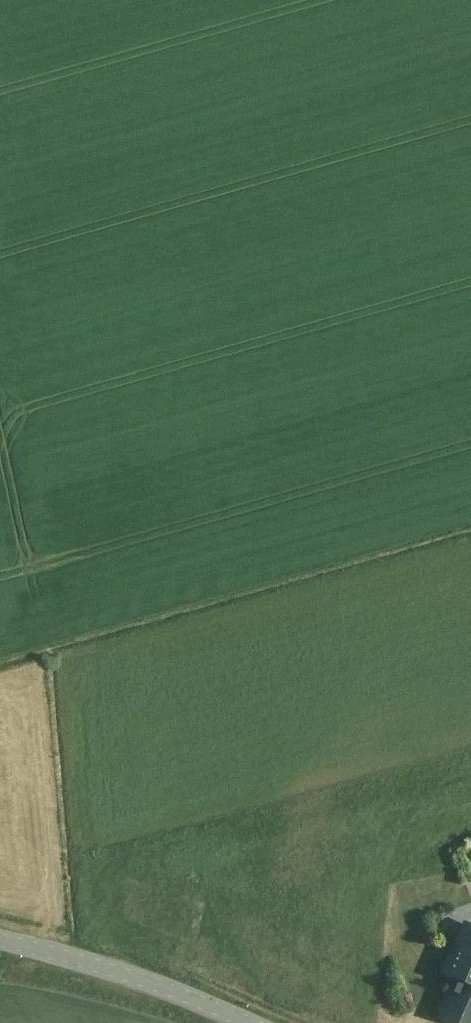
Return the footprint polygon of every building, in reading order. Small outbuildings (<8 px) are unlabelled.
[(470,928),(463,931),(459,941),(461,947),(455,949),(447,969),(450,976),(453,978),(453,979),(460,982),(455,992),(452,999),(448,1000),(443,1012),(446,1019),(454,1022),(470,1022),(470,928)]
